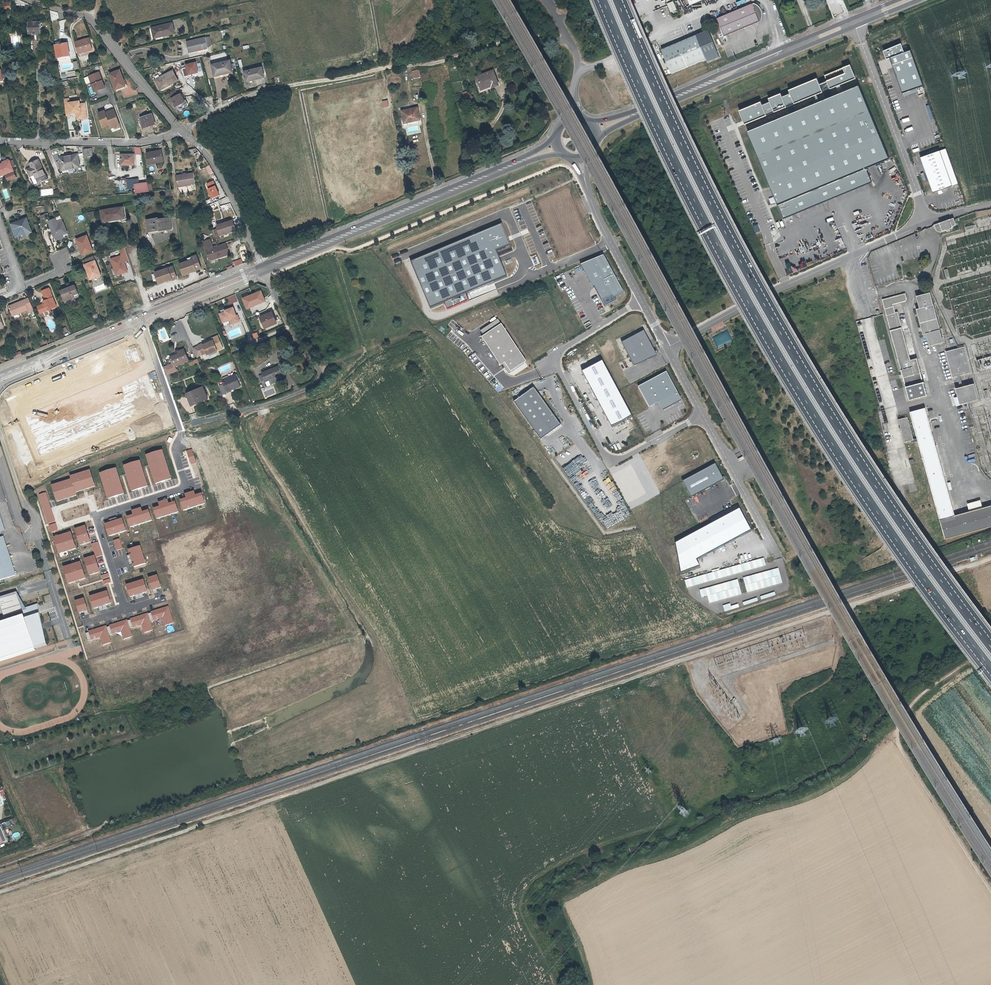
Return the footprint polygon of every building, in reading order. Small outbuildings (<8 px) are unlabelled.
[(11,8),(10,1),(3,2),(3,0),(1,0),(2,10),(7,10),(7,8),(11,8)] [(671,13),(676,11),(672,1),(666,3),(671,13)] [(720,38),(758,21),(760,20),(761,18),(761,16),(761,13),(761,11),(759,9),(757,6),(756,5),(753,4),(753,3),(737,10),(733,11),(712,21),(720,38)] [(58,12),(50,10),(52,19),(59,18),(58,12)] [(30,33),(42,33),(42,22),(30,22),(30,33)] [(175,33),(172,23),(151,28),(154,38),(175,33)] [(697,37),(662,51),(672,75),(707,60),(708,63),(720,58),(709,32),(697,37)] [(208,46),(205,37),(186,41),(188,52),(196,50),(196,49),(208,46)] [(85,50),(93,47),(90,38),(77,42),(80,54),(86,52),(85,50)] [(59,58),(62,57),(62,59),(68,58),(69,59),(71,59),(68,43),(56,45),(59,58)] [(900,43),(882,50),(885,58),(888,57),(901,91),(922,84),(909,50),(903,52),(900,43)] [(233,72),(230,60),(213,64),(215,76),(233,72)] [(199,63),(187,66),(190,77),(201,74),(199,63)] [(849,64),(738,110),(743,124),(855,78),(849,64)] [(250,69),(251,70),(245,72),(247,80),(264,76),(262,67),(255,69),(254,68),(250,69)] [(411,70),(412,77),(419,76),(418,68),(411,70)] [(179,80),(173,70),(156,79),(160,87),(172,81),(173,83),(179,80)] [(117,91),(127,87),(121,71),(111,75),(117,91)] [(479,77),(481,82),(478,83),(482,94),(497,89),(496,86),(500,85),(496,71),(479,77)] [(100,72),(89,77),(96,93),(107,89),(100,72)] [(856,86),(746,131),(775,202),(777,201),(865,165),(885,157),(856,86)] [(177,90),(170,94),(178,109),(188,103),(183,93),(180,95),(177,90)] [(462,93),(467,102),(474,99),(469,90),(462,93)] [(151,101),(160,112),(162,110),(153,99),(151,101)] [(69,100),(64,100),(67,116),(71,115),(71,114),(76,113),(78,113),(79,117),(87,116),(85,104),(80,105),(80,102),(70,104),(69,100)] [(421,120),(418,108),(403,112),(405,124),(421,120)] [(118,120),(114,110),(106,113),(105,111),(99,113),(104,127),(111,125),(111,124),(110,121),(112,120),(113,122),(115,123),(117,122),(118,120)] [(145,129),(156,124),(152,115),(141,119),(145,129)] [(85,157),(92,156),(91,148),(84,149),(85,157)] [(945,148),(920,157),(932,191),(957,183),(945,148)] [(154,162),(163,161),(162,151),(147,154),(149,165),(155,164),(154,162)] [(135,154),(121,154),(121,164),(129,163),(129,165),(135,165),(135,154)] [(78,157),(60,160),(61,170),(73,168),(73,171),(80,170),(78,157)] [(33,167),(29,169),(31,176),(32,175),(36,174),(39,182),(39,183),(48,179),(40,159),(31,163),(33,167)] [(15,170),(11,160),(0,163),(0,174),(15,170)] [(865,165),(777,201),(783,217),(871,181),(865,165)] [(195,183),(193,173),(175,176),(177,187),(195,183)] [(150,193),(148,184),(140,185),(139,180),(128,181),(129,190),(136,189),(136,195),(150,193)] [(215,180),(207,184),(214,199),(222,195),(215,180)] [(124,208),(100,212),(101,218),(102,217),(103,223),(113,221),(113,222),(124,220),(123,214),(125,214),(124,208)] [(89,213),(90,220),(98,219),(96,211),(89,213)] [(18,222),(12,224),(14,229),(15,229),(17,236),(26,232),(27,234),(32,232),(27,218),(21,220),(22,221),(19,223),(18,222)] [(170,219),(159,220),(159,219),(148,221),(150,232),(160,230),(160,232),(170,230),(169,225),(171,225),(170,219)] [(222,236),(239,230),(235,219),(218,225),(222,236)] [(937,231),(939,232),(941,232),(942,233),(945,232),(946,233),(950,231),(951,228),(955,227),(953,219),(935,226),(937,231)] [(68,234),(63,224),(58,226),(57,224),(55,221),(49,224),(55,240),(62,237),(68,234)] [(411,262),(431,309),(508,277),(500,258),(514,252),(502,224),(411,262)] [(83,257),(93,253),(87,238),(77,242),(83,257)] [(211,261),(231,255),(227,243),(218,246),(217,245),(214,246),(211,239),(204,242),(211,261)] [(122,255),(111,259),(117,276),(129,272),(125,262),(129,261),(125,248),(120,250),(122,255)] [(183,275),(201,268),(197,257),(192,259),(192,260),(180,264),(183,275)] [(607,257),(584,268),(596,291),(600,289),(607,304),(626,295),(607,257)] [(92,281),(101,277),(102,277),(94,258),(85,262),(87,266),(85,267),(91,281),(92,281)] [(789,273),(796,271),(795,265),(788,267),(789,273)] [(157,273),(160,283),(172,279),(172,280),(177,279),(177,277),(173,267),(157,273)] [(61,293),(65,301),(68,299),(69,302),(80,297),(76,287),(61,293)] [(43,315),(44,318),(52,315),(51,311),(56,309),(57,309),(49,290),(42,293),(46,302),(44,303),(44,305),(38,308),(41,315),(43,315)] [(915,309),(922,335),(926,334),(929,345),(943,341),(930,293),(916,297),(919,307),(915,309)] [(907,299),(906,294),(883,300),(887,313),(903,374),(904,378),(907,387),(911,402),(928,397),(929,396),(925,382),(924,382),(918,359),(911,360),(901,327),(900,327),(894,304),(904,301),(907,299)] [(236,295),(227,298),(230,305),(239,301),(236,295)] [(20,313),(21,315),(28,312),(29,314),(34,312),(29,299),(9,308),(13,316),(20,313)] [(234,318),(236,324),(241,322),(239,316),(238,316),(235,308),(227,311),(227,312),(221,314),(225,323),(231,321),(230,319),(234,318)] [(279,323),(274,313),(264,317),(268,328),(279,323)] [(503,365),(509,374),(526,362),(498,319),(481,331),(484,336),(482,337),(501,366),(503,365)] [(717,347),(732,341),(728,331),(713,337),(717,347)] [(646,333),(625,344),(637,368),(659,357),(646,333)] [(219,351),(215,341),(205,345),(205,344),(200,346),(204,355),(208,353),(209,355),(219,351)] [(204,355),(200,346),(195,348),(199,357),(204,355)] [(971,373),(964,347),(946,352),(953,378),(971,373)] [(185,350),(180,352),(181,356),(173,359),(174,364),(175,366),(166,370),(168,376),(178,371),(176,367),(190,361),(185,350)] [(978,372),(990,369),(990,356),(975,360),(978,372)] [(606,363),(584,375),(614,432),(637,421),(606,363)] [(278,367),(262,373),(265,381),(269,379),(271,384),(283,379),(278,367)] [(669,374),(642,388),(653,410),(661,405),(666,414),(684,404),(669,374)] [(224,381),(225,385),(222,386),(225,396),(230,394),(229,393),(242,388),(237,376),(224,381)] [(978,400),(974,384),(954,389),(958,405),(978,400)] [(200,390),(201,392),(191,395),(195,405),(209,400),(205,389),(200,390)] [(44,459),(120,430),(105,390),(28,419),(44,459)] [(537,391),(517,405),(541,439),(561,425),(537,391)] [(927,409),(912,413),(920,440),(946,540),(990,527),(990,506),(957,516),(927,409)] [(912,440),(906,417),(898,420),(904,442),(910,441),(912,440)] [(191,449),(187,450),(191,465),(196,463),(191,449)] [(161,450),(146,455),(155,482),(171,477),(161,450)] [(139,459),(124,464),(132,488),(147,483),(139,459)] [(572,464),(564,469),(570,479),(584,469),(580,463),(574,467),(572,464)] [(116,468),(99,473),(107,498),(123,493),(116,468)] [(89,469),(70,474),(70,478),(76,494),(95,488),(89,469)] [(70,478),(50,484),(56,504),(76,498),(70,478)] [(185,497),(180,499),(183,510),(205,504),(201,493),(195,495),(194,490),(184,493),(185,497)] [(47,491),(38,493),(46,522),(55,520),(47,491)] [(158,506),(153,508),(156,518),(177,511),(174,502),(169,503),(167,498),(158,501),(158,506)] [(133,514),(126,516),(130,527),(152,520),(148,509),(142,511),(140,507),(131,510),(133,514)] [(743,512),(689,541),(699,561),(754,532),(743,512)] [(121,517),(105,522),(108,536),(125,531),(121,517)] [(56,522),(49,524),(51,531),(58,528),(56,522)] [(84,525),(75,527),(81,544),(90,541),(84,525)] [(70,531),(54,536),(59,553),(75,548),(70,531)] [(4,536),(0,538),(0,581),(17,575),(4,536)] [(119,538),(113,540),(116,550),(123,548),(119,538)] [(98,542),(92,543),(96,557),(102,556),(98,542)] [(135,566),(146,563),(141,545),(129,548),(135,566)] [(94,555),(84,558),(90,575),(100,572),(94,555)] [(80,561),(63,566),(69,582),(85,577),(80,561)] [(744,578),(748,593),(784,584),(780,569),(744,578)] [(157,575),(149,577),(152,590),(161,587),(157,575)] [(143,579),(126,584),(130,596),(147,590),(143,579)] [(708,596),(710,603),(743,595),(739,580),(700,590),(702,598),(708,596)] [(106,590),(90,595),(94,607),(110,602),(106,590)] [(0,598),(0,661),(37,650),(36,647),(48,643),(39,616),(40,615),(37,606),(24,610),(22,602),(18,592),(0,598)] [(84,597),(75,600),(79,613),(84,611),(86,615),(89,614),(84,597)] [(731,604),(724,606),(726,612),(740,608),(739,604),(732,607),(731,604)] [(168,606),(152,611),(154,619),(163,617),(165,625),(173,623),(168,606)] [(148,613),(131,618),(134,627),(142,624),(144,632),(153,630),(148,613)] [(127,619),(111,624),(113,633),(121,631),(124,639),(132,636),(127,619)] [(106,625),(90,630),(92,639),(100,637),(103,644),(111,642),(106,625)]
